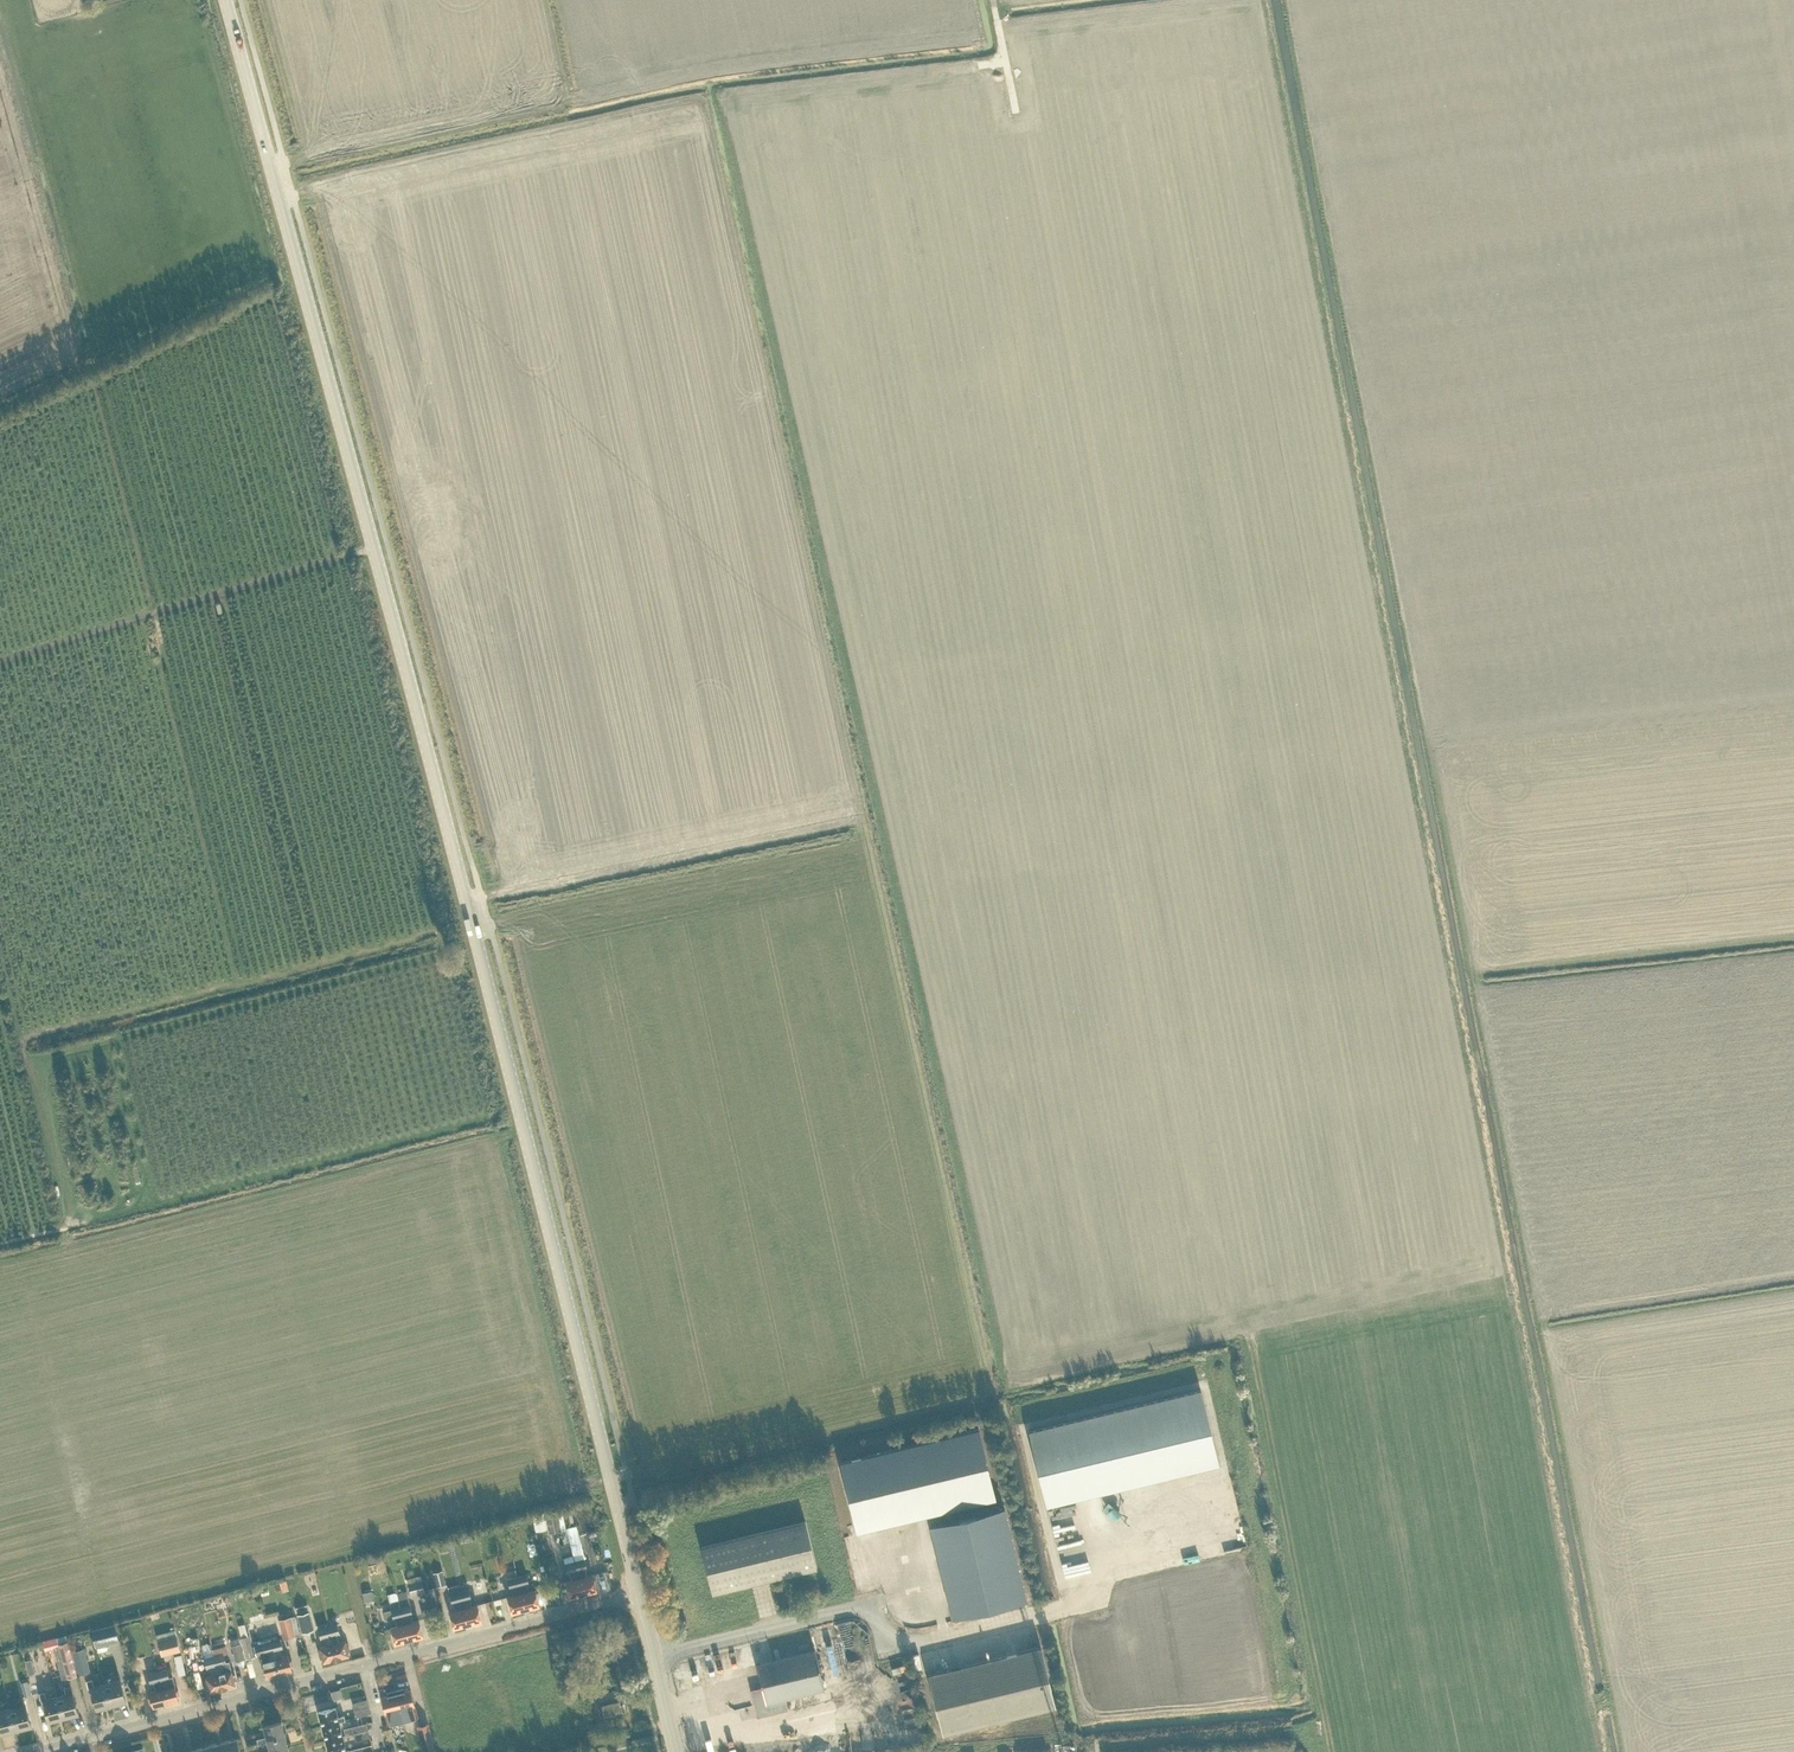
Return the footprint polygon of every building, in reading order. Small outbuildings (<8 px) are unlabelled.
[(1219,1465),(1201,1389),(1028,1430),(1046,1506),(1219,1465)] [(857,1531),(996,1498),(979,1428),(840,1462),(857,1531)] [(930,1526),(953,1618),(1026,1600),(1004,1508),(930,1526)] [(536,1531),(548,1529),(545,1515),(545,1514),(544,1512),(532,1515),(536,1531)] [(561,1530),(557,1512),(545,1514),(549,1533),(561,1530)] [(712,1593),(817,1568),(805,1521),(701,1546),(712,1593)] [(566,1528),(575,1562),(583,1594),(597,1591),(593,1574),(586,1576),(585,1572),(586,1571),(586,1569),(587,1569),(576,1525),(566,1528)] [(569,1598),(583,1594),(575,1562),(565,1564),(568,1573),(569,1573),(569,1576),(570,1575),(571,1580),(565,1581),(569,1598)] [(527,1574),(526,1574),(524,1566),(514,1568),(517,1577),(525,1609),(539,1606),(535,1589),(528,1591),(527,1587),(529,1586),(528,1584),(529,1583),(527,1574)] [(525,1609),(517,1577),(514,1568),(504,1571),(506,1579),(507,1579),(510,1589),(510,1588),(511,1591),(513,1590),(514,1595),(507,1597),(511,1613),(525,1609)] [(446,1584),(442,1569),(432,1572),(436,1586),(446,1584)] [(425,1593),(422,1578),(407,1582),(411,1597),(425,1593)] [(280,1581),(282,1591),(289,1589),(286,1580),(280,1581)] [(467,1625),(459,1592),(457,1584),(448,1586),(449,1594),(452,1604),(453,1603),(454,1606),(456,1610),(449,1612),(454,1628),(467,1625)] [(459,1592),(467,1625),(481,1621),(477,1605),(471,1606),(470,1602),(471,1601),(470,1599),(471,1599),(469,1589),(459,1592)] [(363,1593),(364,1602),(373,1600),(372,1591),(363,1593)] [(400,1607),(397,1592),(387,1595),(391,1610),(393,1619),(394,1619),(394,1621),(396,1621),(397,1625),(391,1627),(395,1644),(409,1640),(400,1607)] [(409,1640),(423,1636),(418,1620),(412,1622),(411,1617),(412,1617),(411,1614),(412,1614),(410,1605),(400,1607),(409,1640)] [(298,1614),(302,1632),(314,1629),(309,1611),(298,1614)] [(295,1635),(290,1616),(281,1619),(286,1638),(295,1635)] [(248,1635),(244,1623),(238,1624),(241,1637),(240,1637),(245,1658),(255,1656),(249,1635),(248,1635)] [(95,1647),(119,1641),(115,1624),(91,1630),(95,1647)] [(336,1659),(349,1656),(348,1651),(350,1650),(348,1644),(346,1645),(345,1640),(338,1642),(336,1634),(339,1633),(337,1624),(327,1626),(336,1659)] [(336,1659),(327,1626),(318,1629),(320,1638),(324,1637),(326,1645),(319,1647),(320,1651),(318,1652),(320,1658),(322,1658),(323,1662),(336,1659)] [(162,1655),(180,1650),(175,1629),(156,1634),(162,1655)] [(67,1641),(66,1637),(58,1639),(58,1642),(58,1643),(67,1678),(77,1675),(68,1640),(67,1641)] [(235,1662),(244,1659),(239,1638),(230,1640),(235,1662)] [(279,1674),(292,1671),(291,1666),(293,1665),(291,1659),(289,1660),(288,1655),(281,1657),(279,1649),(283,1648),(280,1638),(271,1641),(279,1674)] [(266,1677),(279,1674),(271,1641),(254,1645),(256,1655),(260,1654),(264,1666),(261,1667),(263,1673),(265,1673),(266,1677)] [(225,1661),(223,1654),(227,1653),(225,1645),(212,1648),(214,1656),(222,1689),(235,1686),(234,1681),(236,1680),(235,1674),(232,1675),(229,1660),(225,1661)] [(556,1646),(548,1648),(552,1662),(560,1660),(556,1646)] [(1055,1706),(1041,1647),(928,1675),(942,1733),(1055,1706)] [(91,1672),(84,1648),(72,1651),(78,1675),(91,1672)] [(222,1689),(214,1656),(212,1648),(202,1651),(204,1659),(207,1668),(210,1668),(212,1675),(206,1677),(207,1681),(205,1682),(206,1688),(208,1688),(210,1692),(222,1689)] [(784,1698),(824,1689),(815,1650),(756,1664),(762,1688),(754,1690),(752,1692),(757,1713),(760,1715),(785,1709),(786,1707),(784,1698)] [(183,1651),(176,1652),(181,1672),(188,1670),(183,1651)] [(34,1673),(31,1660),(25,1661),(28,1675),(34,1673)] [(166,1704),(179,1701),(177,1696),(179,1695),(178,1689),(176,1690),(174,1685),(176,1684),(173,1675),(169,1676),(167,1669),(157,1671),(166,1704)] [(153,1707),(166,1704),(157,1671),(147,1674),(150,1683),(153,1683),(155,1690),(149,1692),(150,1697),(148,1697),(150,1703),(152,1703),(153,1707)] [(430,1678),(422,1680),(426,1695),(434,1693),(430,1678)] [(111,1706),(105,1683),(94,1686),(92,1679),(86,1681),(88,1688),(90,1687),(96,1710),(111,1706)] [(111,1706),(126,1702),(120,1679),(105,1683),(111,1706)] [(547,1683),(523,1689),(526,1700),(550,1695),(547,1683)] [(72,1692),(70,1685),(64,1686),(66,1694),(58,1696),(64,1719),(78,1715),(72,1692)] [(395,1690),(403,1720),(417,1717),(410,1689),(404,1691),(403,1688),(395,1690)] [(601,1716),(624,1710),(621,1697),(620,1697),(618,1689),(596,1694),(598,1703),(601,1716)] [(388,1724),(403,1720),(395,1690),(387,1692),(387,1695),(381,1697),(388,1724)] [(64,1719),(58,1696),(46,1699),(44,1692),(39,1693),(40,1700),(43,1700),(49,1722),(64,1719)] [(550,1695),(526,1700),(529,1712),(553,1706),(550,1695)] [(370,1713),(367,1699),(352,1702),(356,1717),(370,1713)] [(478,1701),(455,1706),(457,1718),(481,1712),(478,1701)] [(16,1731),(31,1727),(25,1704),(10,1708),(16,1731)] [(335,1707),(318,1711),(322,1726),(339,1722),(345,1720),(344,1715),(338,1717),(335,1707)] [(10,1708),(0,1711),(0,1730),(1,1735),(16,1731),(10,1708)] [(481,1712),(457,1718),(460,1730),(484,1724),(481,1712)] [(267,1740),(285,1735),(281,1721),(263,1725),(266,1736),(257,1739),(258,1744),(267,1742),(267,1740)] [(325,1741),(342,1736),(339,1722),(322,1726),(325,1741)] [(352,1726),(354,1733),(368,1728),(366,1722),(352,1726)] [(435,1749),(428,1722),(417,1725),(424,1751),(435,1749)] [(354,1733),(356,1740),(370,1736),(368,1728),(354,1733)] [(288,1749),(285,1735),(267,1740),(267,1742),(270,1751),(266,1751),(278,1751),(288,1749)] [(346,1751),(342,1736),(325,1741),(328,1751),(341,1751),(346,1751)] [(236,1738),(222,1742),(225,1751),(240,1751),(236,1738)] [(222,1742),(208,1746),(209,1751),(225,1751),(222,1742)]
